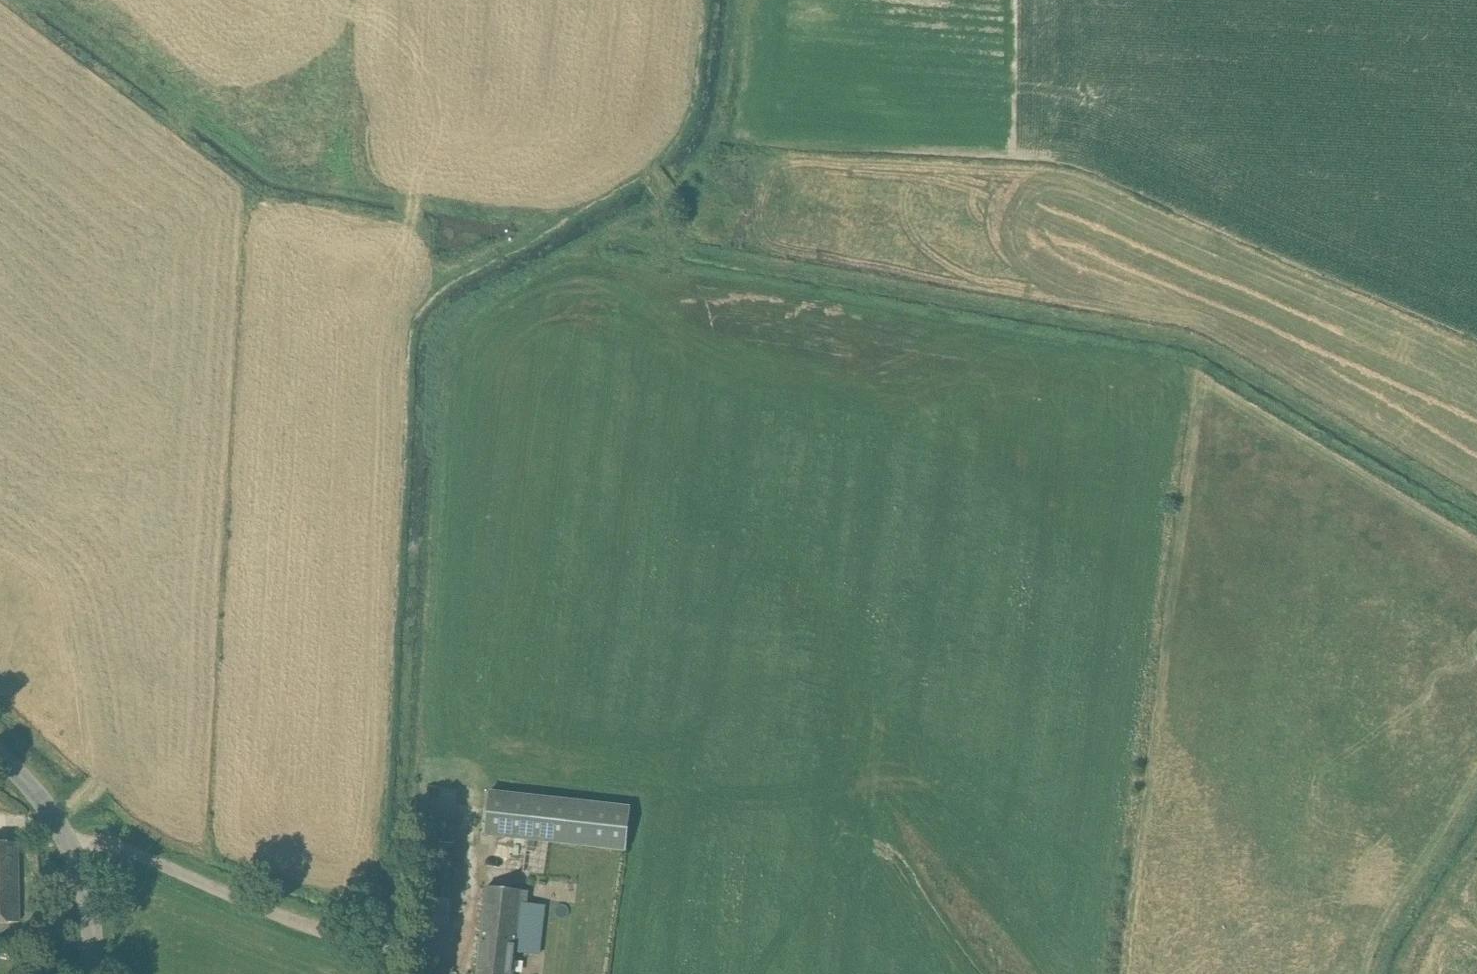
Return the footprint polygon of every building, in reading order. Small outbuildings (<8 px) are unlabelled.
[(490,792),(485,834),(627,850),(632,807),(490,792)] [(17,842),(0,842),(0,923),(19,922),(17,842)] [(488,886),(478,973),(513,973),(516,952),(520,952),(527,891),(488,886)] [(540,957),(546,907),(522,904),(516,954),(540,957)]
